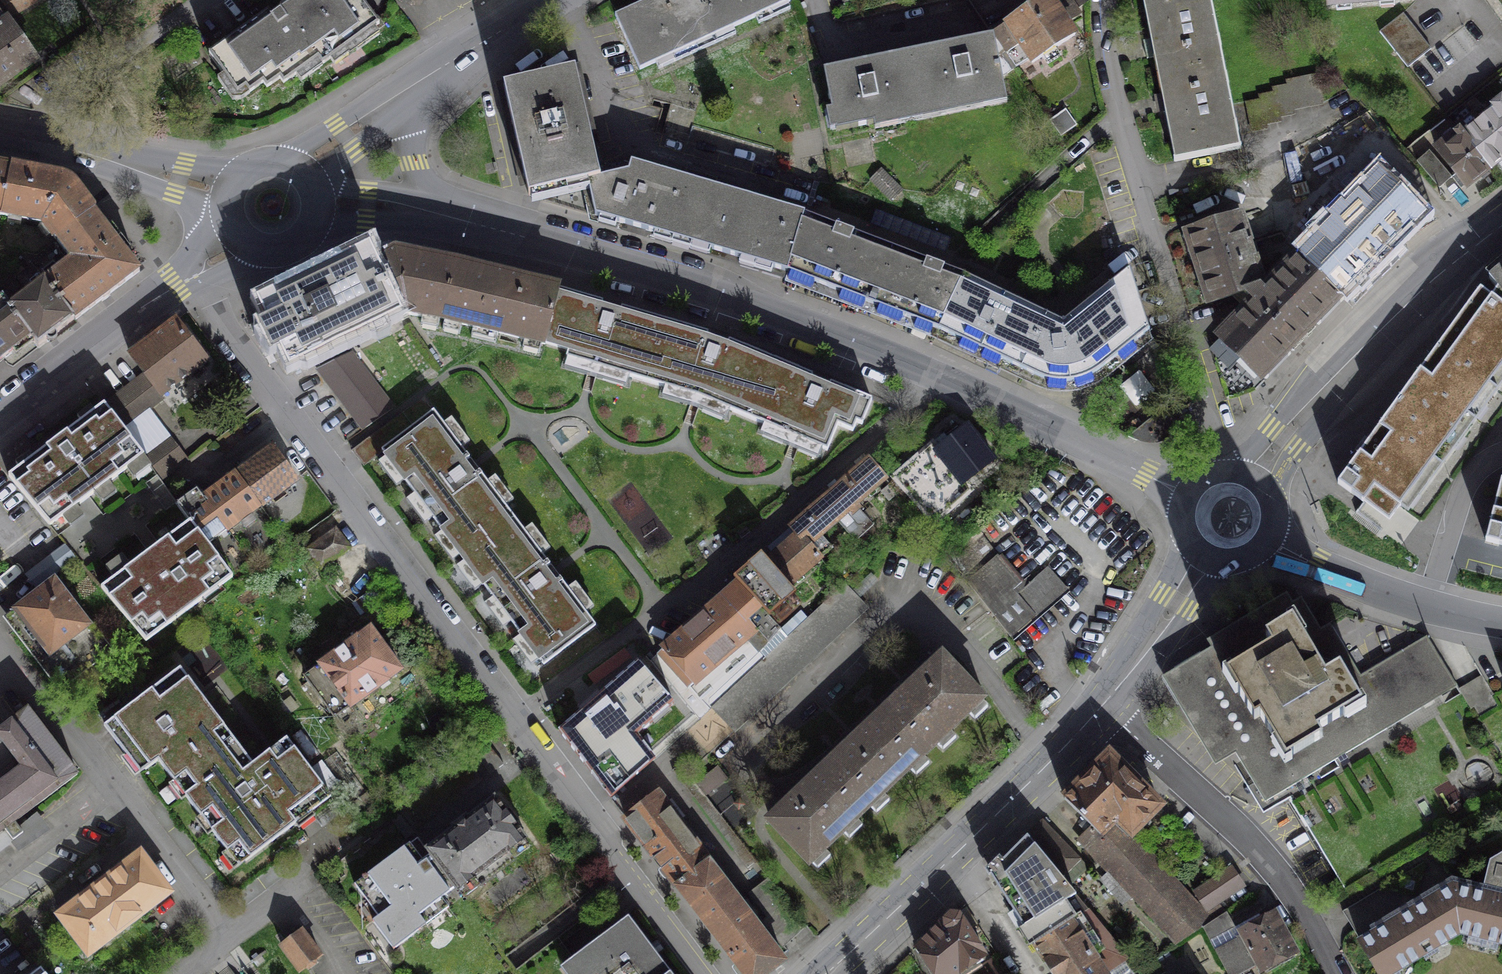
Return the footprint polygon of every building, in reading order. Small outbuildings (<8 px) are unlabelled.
[(13,15),(34,0),(2,0),(13,15)] [(379,26),(360,0),(286,0),(285,0),(287,3),(279,9),(281,11),(272,17),(266,9),(265,10),(267,13),(209,55),(238,95),(246,89),(249,94),(263,84),(267,89),(280,80),(284,85),(318,61),(322,66),(379,26)] [(615,16),(640,70),(715,36),(698,0),(650,0),(615,16)] [(715,36),(790,1),(789,0),(698,0),(715,36)] [(993,36),(1015,68),(1029,58),(1032,62),(1042,56),(1047,64),(1060,55),(1055,47),(1075,34),(1067,22),(1080,14),(1077,9),(1088,1),(1087,0),(1044,0),(1007,25),(1008,26),(993,36)] [(1158,75),(1222,62),(1209,0),(1143,0),(1158,75)] [(35,60),(0,12),(0,85),(35,60)] [(1416,29),(1403,13),(1380,31),(1407,67),(1431,48),(1416,29)] [(910,54),(922,112),(1006,95),(1001,76),(1015,68),(993,36),(910,54)] [(910,54),(825,71),(837,129),(922,112),(910,54)] [(1222,62),(1158,75),(1175,161),(1240,148),(1222,62)] [(575,71),(504,87),(526,182),(529,196),(588,182),(599,179),(597,171),(585,118),(575,71)] [(1463,135),(1490,167),(1495,163),(1501,172),(1501,97),(1491,105),(1494,110),(1463,135)] [(1463,135),(1458,128),(1436,146),(1441,152),(1440,153),(1467,186),(1484,172),(1490,167),(1463,135)] [(1443,167),(1428,150),(1415,162),(1439,188),(1451,176),(1443,167)] [(597,171),(599,179),(588,182),(595,215),(688,242),(705,185),(640,165),(624,160),(622,166),(597,171)] [(11,167),(0,165),(0,214),(2,214),(11,167)] [(11,167),(2,214),(43,223),(56,239),(94,212),(75,187),(69,180),(60,177),(11,167)] [(882,169),(871,179),(892,200),(903,190),(882,169)] [(1334,220),(1300,256),(1339,294),(1365,268),(1367,270),(1394,242),(1392,240),(1419,212),(1380,174),(1345,209),(1342,205),(1336,211),(1330,217),(1334,220)] [(787,271),(805,214),(705,185),(688,242),(735,256),(787,271)] [(138,270),(94,212),(56,239),(70,259),(43,280),(73,320),(138,270)] [(884,269),(893,247),(850,231),(805,214),(787,271),(790,272),(788,280),(811,289),(814,281),(841,292),(838,299),(863,309),(865,301),(874,304),(887,270),(884,269)] [(1238,216),(1188,232),(1211,302),(1235,294),(1259,287),(1261,286),(1252,259),(1254,258),(1249,242),(1247,243),(1238,216)] [(309,275),(256,300),(289,369),(401,314),(375,261),(369,246),(309,275)] [(938,328),(963,275),(928,261),(893,247),(884,269),(887,270),(874,304),(879,306),(876,314),(900,323),(903,315),(917,320),(914,328),(929,335),(933,326),(938,328)] [(443,318),(455,263),(394,251),(375,261),(401,314),(409,311),(443,318)] [(1339,294),(1300,256),(1265,291),(1259,287),(1235,294),(1242,301),(1249,308),(1219,338),(1259,376),(1285,349),(1288,351),(1316,323),(1313,321),(1339,294)] [(544,343),(559,290),(455,263),(443,318),(544,343)] [(39,347),(73,320),(43,280),(31,264),(16,276),(28,291),(8,306),(31,337),(39,347)] [(1489,277),(1498,287),(1501,293),(1501,265),(1489,277)] [(1053,316),(1043,336),(1039,334),(1022,369),(1049,380),(1048,388),(1066,389),(1066,381),(1075,382),(1077,388),(1093,382),(1090,375),(1101,369),(1118,355),(1123,361),(1137,349),(1132,344),(1149,330),(1130,269),(1064,322),(1053,316)] [(1000,358),(1022,369),(1039,334),(1043,336),(1053,316),(963,275),(938,328),(962,340),(959,347),(974,354),(977,348),(984,351),(981,358),(997,366),(1000,358)] [(1381,532),(1395,512),(1501,366),(1501,293),(1498,287),(1491,297),(1480,289),(1336,483),(1363,502),(1356,512),(1381,532)] [(602,302),(559,290),(544,343),(569,350),(566,358),(597,367),(647,382),(665,321),(620,308),(619,313),(600,308),(602,302)] [(31,337),(8,306),(0,297),(0,361),(31,337)] [(206,360),(175,319),(153,336),(130,353),(144,373),(104,405),(122,428),(125,426),(147,409),(162,397),(160,395),(206,360)] [(771,358),(729,340),(727,346),(706,340),(707,334),(665,321),(647,382),(699,397),(746,417),(771,358)] [(392,408),(350,354),(327,365),(320,367),(365,428),(392,408)] [(812,375),(771,358),(746,417),(827,450),(837,425),(852,431),(856,422),(861,424),(871,400),(830,383),(828,389),(820,385),(810,381),(812,375)] [(1191,401),(1188,391),(1129,437),(1135,440),(1138,440),(1140,438),(1136,433),(1153,419),(1162,430),(1164,432),(1167,433),(1170,432),(1172,431),(1174,429),(1175,426),(1175,424),(1174,421),(1172,418),(1190,403),(1191,402),(1191,401)] [(122,428),(104,405),(55,441),(42,451),(13,472),(8,475),(50,526),(83,500),(143,455),(122,428)] [(147,409),(125,426),(162,476),(186,459),(147,409)] [(433,411),(381,451),(463,557),(515,518),(479,472),(474,476),(469,470),(463,462),(469,457),(433,411)] [(993,459),(967,426),(938,449),(932,443),(894,477),(934,522),(971,490),(964,482),(993,459)] [(272,445),(236,472),(261,504),(296,479),(272,445)] [(886,477),(868,458),(790,527),(798,534),(767,560),(783,579),(789,586),(833,547),(821,535),(837,521),(855,541),(873,524),(855,505),(886,477)] [(261,504),(236,472),(203,497),(227,530),(261,504)] [(1501,479),(1485,541),(1501,545),(1501,479)] [(227,530),(203,497),(196,489),(177,503),(190,520),(208,544),(227,530)] [(550,564),(515,518),(463,557),(544,663),(595,625),(560,578),(554,583),(549,577),(543,569),(550,564)] [(208,544),(190,520),(101,587),(146,641),(202,599),(198,594),(214,582),(218,587),(233,577),(208,544)] [(335,530),(309,550),(322,566),(348,546),(335,530)] [(65,545),(25,576),(37,591),(77,561),(65,545)] [(1026,587),(999,556),(969,583),(1010,635),(1064,589),(1046,569),(1026,587)] [(767,568),(744,590),(765,612),(791,588),(789,586),(783,579),(779,581),(767,568)] [(109,649),(56,581),(16,612),(22,621),(14,627),(60,687),(109,649)] [(765,612),(744,590),(738,583),(650,659),(700,718),(781,629),(765,612)] [(844,584),(799,625),(822,649),(844,628),(866,607),(844,584)] [(1301,596),(1292,601),(1286,592),(1206,640),(1211,647),(1162,676),(1214,765),(1236,752),(1269,809),(1290,797),(1345,890),(1501,798),(1501,762),(1427,635),(1352,680),(1342,663),(1324,674),(1305,643),(1322,632),(1301,596)] [(799,625),(746,675),(768,699),(794,675),(822,649),(799,625)] [(401,668),(371,627),(305,675),(335,716),(401,668)] [(624,649),(587,675),(594,685),(631,660),(624,649)] [(897,701),(883,714),(922,753),(939,736),(940,736),(963,714),(967,711),(964,708),(977,694),(962,679),(963,679),(943,658),(939,663),(938,662),(924,676),(922,675),(900,697),(900,696),(896,700),(897,701)] [(601,791),(611,804),(653,766),(636,744),(674,709),(637,663),(557,732),(601,791)] [(253,763),(180,668),(104,726),(114,739),(126,755),(131,751),(137,759),(145,770),(158,760),(174,781),(181,776),(191,789),(184,795),(200,816),(207,811),(218,824),(211,830),(227,851),(234,846),(246,861),(296,822),(288,812),(295,807),(302,802),(310,812),(331,796),(286,738),(253,763)] [(712,707),(735,730),(752,714),(768,699),(746,675),(712,707)] [(5,828),(13,840),(23,832),(14,821),(77,774),(28,708),(0,729),(0,832),(5,828)] [(883,714),(829,764),(868,804),(922,753),(883,714)] [(1114,757),(1105,758),(1064,798),(1092,826),(1079,839),(1178,943),(1202,926),(1212,920),(1131,833),(1160,805),(1114,757)] [(829,764),(771,820),(807,857),(820,845),(823,847),(868,804),(829,764)] [(626,819),(664,869),(736,963),(743,973),(764,973),(783,959),(658,794),(626,819)] [(526,838),(493,796),(467,816),(465,815),(451,826),(452,827),(425,848),(430,854),(455,886),(463,896),(479,884),(474,877),(509,850),(514,857),(530,845),(525,839),(526,838)] [(1043,821),(1028,835),(1065,872),(1079,858),(1059,838),(1043,821)] [(1019,844),(990,873),(1034,941),(1037,943),(1087,908),(1028,835),(1019,844)] [(455,886),(430,854),(422,860),(409,843),(354,884),(378,916),(372,920),(393,948),(425,924),(418,914),(455,886)] [(1489,860),(1481,892),(1501,897),(1501,852),(1489,860)] [(168,891),(139,853),(59,914),(88,951),(168,891)] [(1244,884),(1231,866),(1193,892),(1207,909),(1244,884)] [(1359,941),(1379,973),(1389,973),(1460,931),(1501,941),(1501,897),(1481,892),(1453,885),(1359,941)] [(1057,973),(1105,973),(1129,958),(1087,908),(1037,943),(1057,973)] [(1210,941),(1235,927),(1225,912),(1202,926),(1210,941)] [(959,913),(949,913),(916,946),(935,973),(955,973),(985,954),(959,913)] [(1273,913),(1243,930),(1245,934),(1215,950),(1228,973),(1239,973),(1261,962),(1267,972),(1295,957),(1273,913)] [(628,917),(571,959),(582,973),(664,973),(669,971),(628,917)] [(321,954),(301,929),(281,945),(300,970),(305,966),(308,970),(318,962),(315,958),(321,954)]
